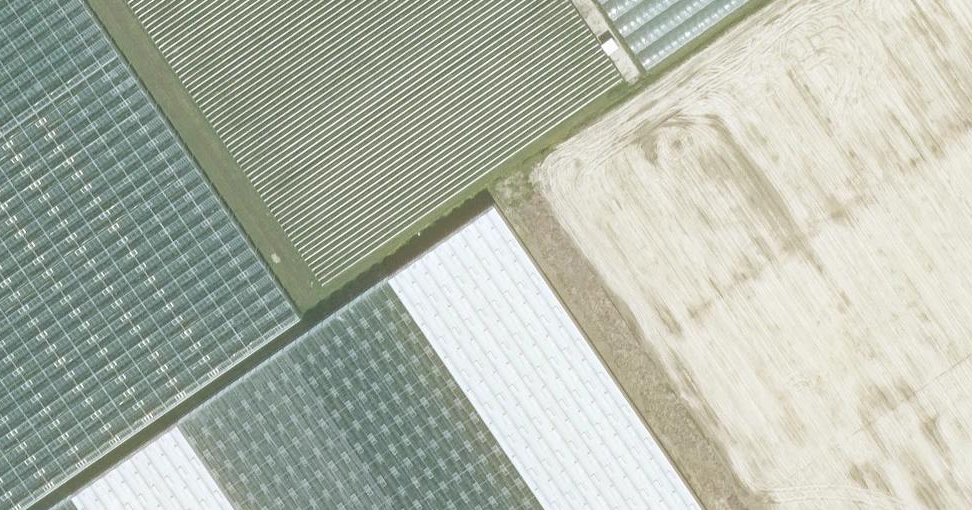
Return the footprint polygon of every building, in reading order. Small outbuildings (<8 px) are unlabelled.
[(120,51),(85,0),(0,0),(0,509),(17,509),(301,315),(120,51)] [(638,64),(741,0),(598,0),(638,64)] [(47,509),(704,509),(492,205),(311,328),(309,329),(47,509)]
